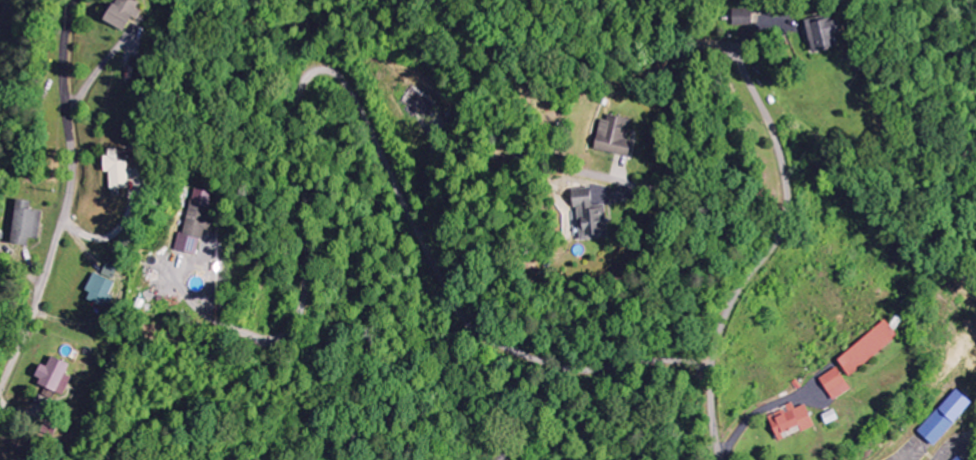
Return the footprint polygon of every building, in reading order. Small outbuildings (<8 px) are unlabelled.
[(138,18),(141,19),(148,2),(144,0),(122,0),(113,22),(132,31),(138,18)] [(754,9),(731,9),(732,27),(754,26),(754,9)] [(817,53),(842,47),(840,36),(848,34),(845,18),(822,23),(821,18),(809,20),(817,53)] [(635,157),(638,141),(631,140),(635,120),(611,115),(610,121),(603,120),(597,150),(635,157)] [(113,173),(116,173),(117,190),(137,190),(135,149),(112,150),(113,173)] [(216,193),(195,188),(186,234),(180,233),(177,250),(191,253),(194,237),(206,240),(208,230),(217,232),(219,216),(211,215),(216,193)] [(613,237),(608,204),(597,206),(595,189),(577,191),(584,241),(613,237)] [(46,211),(34,210),(34,202),(22,201),(18,245),(32,246),(33,239),(44,239),(46,211)] [(115,280),(120,270),(109,264),(104,275),(115,280)] [(110,307),(120,283),(96,273),(89,291),(94,293),(92,300),(110,307)] [(840,361),(851,376),(901,336),(889,321),(840,361)] [(40,383),(49,387),(45,395),(55,399),(58,391),(69,396),(76,378),(69,375),(74,364),(55,357),(51,368),(47,366),(40,383)] [(821,378),(835,401),(853,390),(839,368),(821,378)] [(919,430),(936,446),(975,404),(959,388),(919,430)] [(806,432),(818,427),(808,404),(797,409),(795,405),(771,416),(781,438),(804,428),(806,432)]
